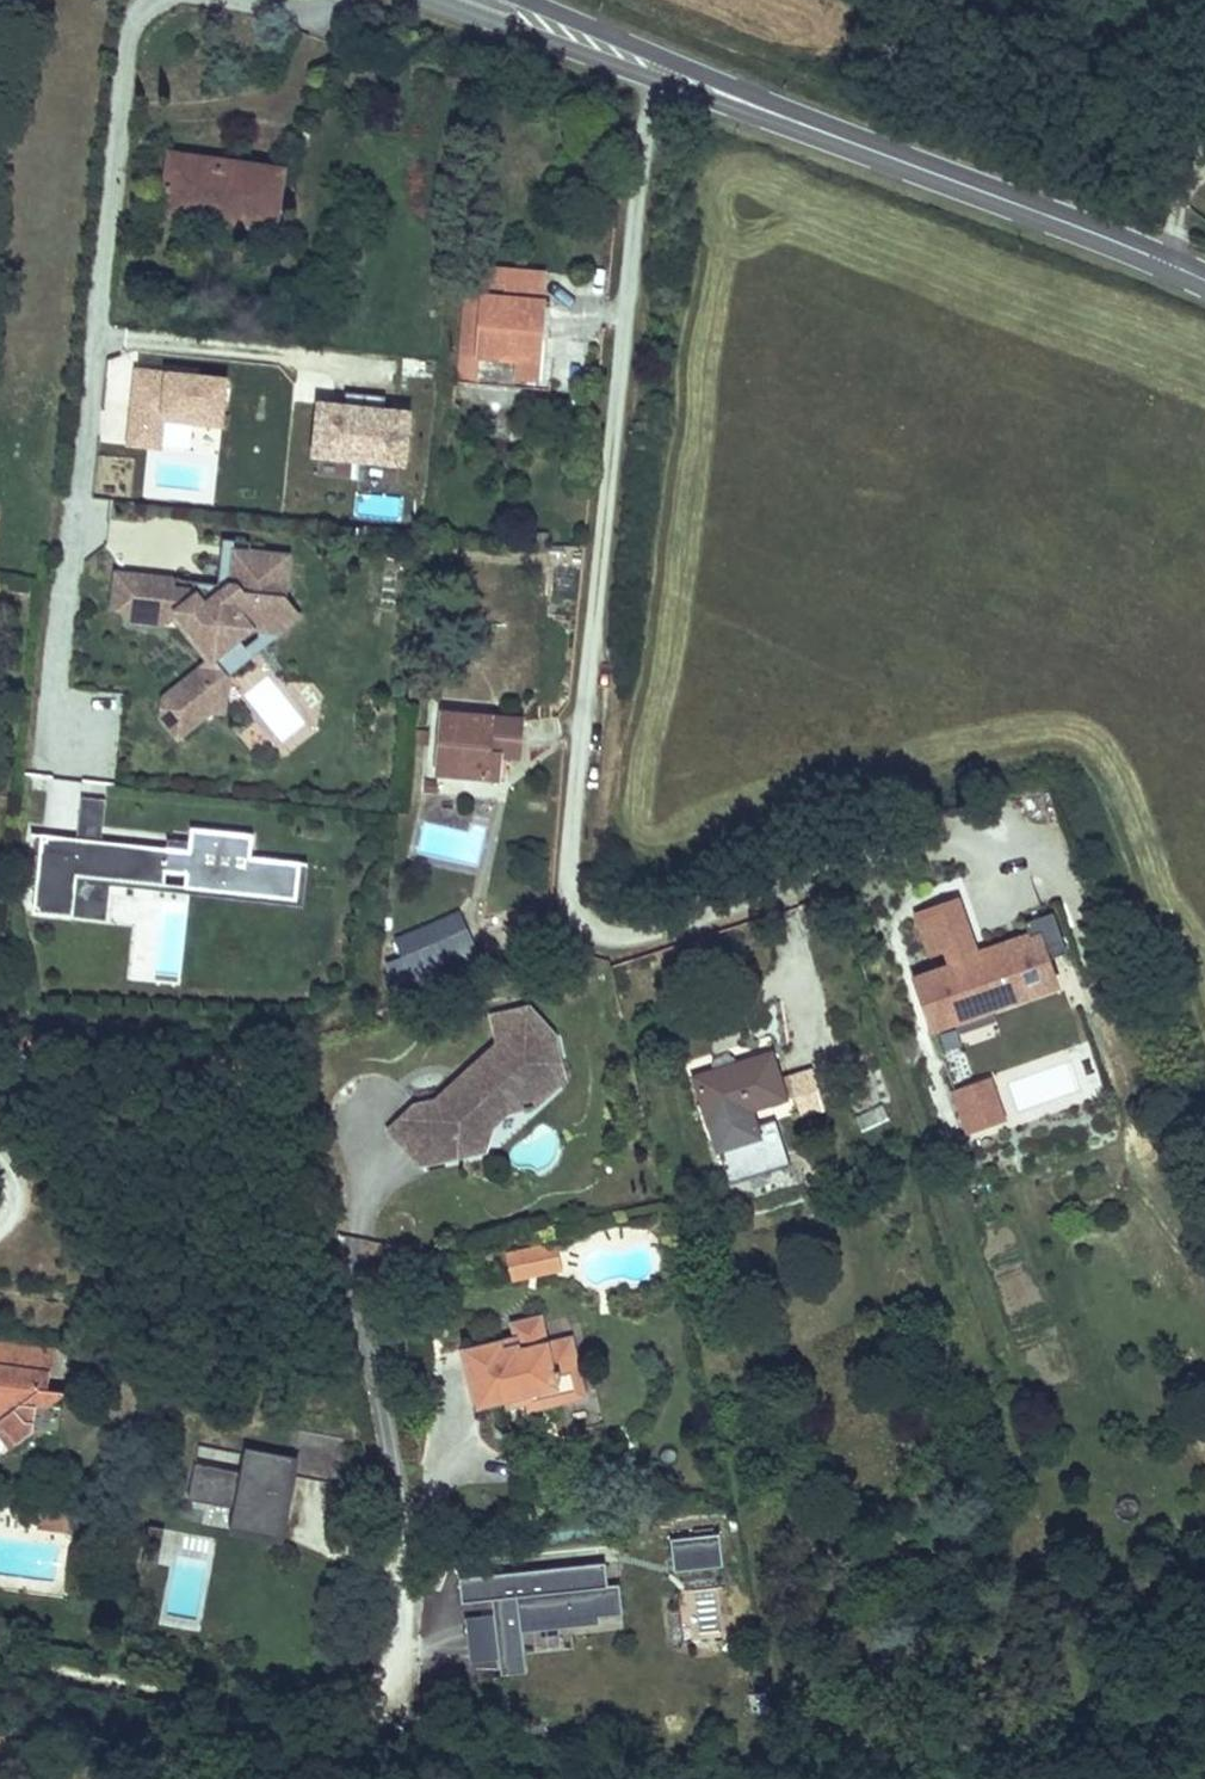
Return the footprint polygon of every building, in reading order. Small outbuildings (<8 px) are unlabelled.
[(276,230),(282,170),(170,155),(165,203),(228,212),(227,223),(276,230)] [(548,278),(487,271),(485,301),(537,308),(545,308),(548,278)] [(464,299),(455,387),(534,395),(540,338),(533,337),(537,308),(485,301),(464,299)] [(136,367),(129,440),(160,444),(163,416),(221,422),(227,375),(136,367)] [(318,399),(312,453),(403,462),(409,409),(383,406),(386,393),(345,389),(343,402),(318,399)] [(299,614),(284,596),(289,553),(264,550),(264,555),(249,553),(250,548),(229,547),(221,553),(219,581),(218,584),(223,589),(213,596),(206,588),(194,587),(175,585),(176,577),(136,572),(133,608),(131,620),(161,623),(177,609),(198,634),(194,637),(212,657),(212,658),(215,656),(239,636),(253,626),(261,626),(281,629),(299,614)] [(133,608),(136,572),(117,571),(113,606),(133,608)] [(223,589),(218,584),(219,581),(194,578),(194,587),(206,588),(213,596),(223,589)] [(228,672),(281,629),(261,626),(260,633),(246,645),(239,636),(215,656),(228,672)] [(228,672),(215,656),(212,658),(212,657),(200,667),(206,674),(206,680),(209,684),(213,681),(227,683),(229,673),(228,672)] [(224,710),(227,683),(213,681),(209,684),(206,680),(206,674),(200,667),(180,684),(184,689),(175,697),(164,695),(163,716),(178,735),(212,709),(224,710)] [(175,697),(184,689),(180,684),(164,695),(175,697)] [(495,718),(443,714),(438,774),(499,777),(500,754),(492,754),(495,718)] [(495,718),(492,754),(500,754),(518,755),(521,720),(495,718)] [(33,910),(104,917),(108,879),(163,885),(164,869),(185,871),(185,884),(302,896),(305,861),(251,855),(252,832),(191,826),(189,839),(168,836),(167,844),(101,837),(104,797),(81,794),(76,835),(41,830),(33,910)] [(914,976),(933,1034),(1061,992),(1059,987),(1076,982),(1053,914),(1028,922),(1032,934),(978,951),(960,896),(915,911),(935,970),(914,976)] [(478,962),(465,930),(388,963),(403,994),(478,962)] [(560,1054),(556,1037),(531,1010),(496,1018),(504,1051),(480,1073),(477,1087),(467,1085),(451,1100),(417,1108),(413,1112),(393,1131),(425,1165),(436,1156),(444,1165),(489,1152),(496,1129),(512,1114),(536,1109),(549,1096),(543,1069),(560,1054)] [(504,1051),(499,1033),(417,1108),(451,1100),(467,1085),(477,1087),(480,1073),(504,1051)] [(720,1070),(695,1077),(718,1152),(762,1139),(752,1108),(785,1098),(779,1080),(771,1053),(731,1066),(733,1073),(722,1077),(720,1070)] [(566,1080),(560,1054),(543,1069),(549,1096),(566,1080)] [(720,1070),(722,1077),(733,1073),(731,1066),(720,1070)] [(823,1107),(811,1070),(779,1080),(785,1098),(797,1094),(803,1113),(823,1107)] [(1010,1123),(995,1081),(953,1095),(968,1138),(1010,1123)] [(862,1131),(889,1121),(885,1109),(858,1119),(862,1131)] [(444,1165),(436,1156),(425,1165),(444,1165)] [(532,1271),(507,1276),(509,1287),(534,1282),(556,1278),(552,1254),(529,1258),(532,1271)] [(529,1258),(505,1263),(507,1276),(532,1271),(529,1258)] [(498,1349),(466,1356),(480,1415),(502,1410),(522,1405),(526,1419),(560,1411),(553,1384),(578,1379),(569,1344),(545,1350),(540,1330),(539,1323),(508,1331),(512,1345),(514,1353),(500,1356),(498,1349)] [(52,1348),(0,1342),(0,1436),(10,1448),(33,1432),(35,1406),(46,1407),(52,1348)] [(466,1356),(461,1357),(475,1416),(480,1415),(466,1356)] [(578,1379),(553,1384),(560,1411),(584,1405),(578,1379)] [(275,1516),(283,1474),(329,1483),(337,1437),(292,1429),(286,1457),(238,1447),(234,1471),(187,1463),(181,1499),(226,1507),(275,1516)] [(1047,1435),(1028,1442),(1032,1453),(1051,1446),(1047,1435)] [(272,1536),(275,1516),(226,1507),(223,1527),(272,1536)] [(57,1534),(58,1515),(35,1512),(32,1531),(57,1534)] [(71,1517),(58,1515),(57,1534),(69,1536),(71,1517)] [(723,1568),(720,1537),(675,1541),(678,1571),(723,1568)] [(464,1583),(466,1601),(495,1598),(504,1673),(524,1671),(520,1629),(620,1618),(617,1589),(607,1590),(604,1568),(464,1583)] [(493,1659),(489,1618),(468,1620),(472,1660),(493,1659)] [(8,1731),(0,1729),(0,1739),(6,1741),(8,1731)] [(1194,1777),(1192,1764),(1192,1761),(1176,1763),(1178,1778),(1194,1777)] [(1124,1766),(1111,1768),(1112,1778),(1124,1778),(1126,1778),(1124,1766)] [(1111,1768),(1081,1773),(1082,1778),(1112,1778),(1111,1768)]
